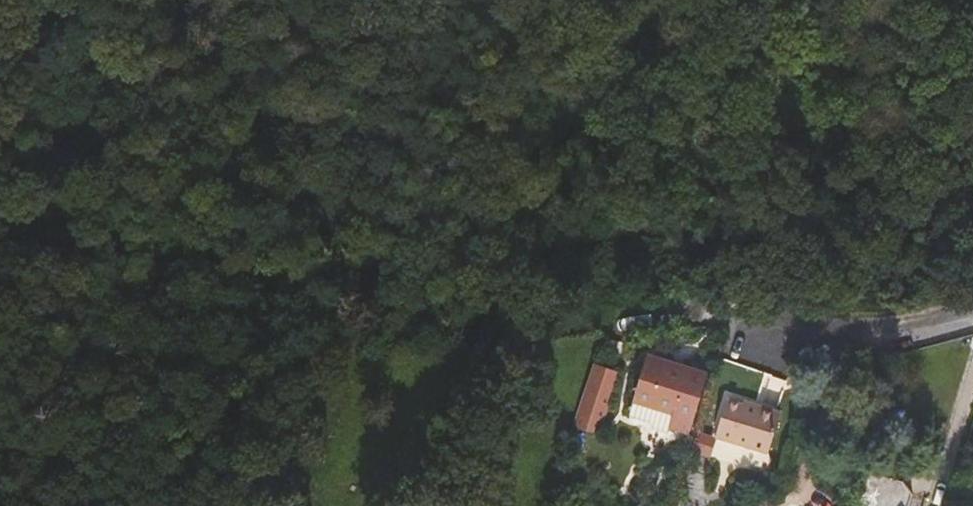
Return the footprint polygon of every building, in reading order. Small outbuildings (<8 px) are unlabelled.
[(689,434),(709,372),(687,365),(686,370),(646,357),(632,402),(629,416),(649,422),(653,430),(668,434),(669,428),(689,434)] [(603,422),(619,374),(593,365),(573,426),(579,428),(583,415),(603,422)] [(768,454),(781,412),(756,404),(755,408),(743,404),(727,399),(715,437),(768,454)] [(913,494),(903,481),(869,471),(858,505),(910,505),(913,494)]
